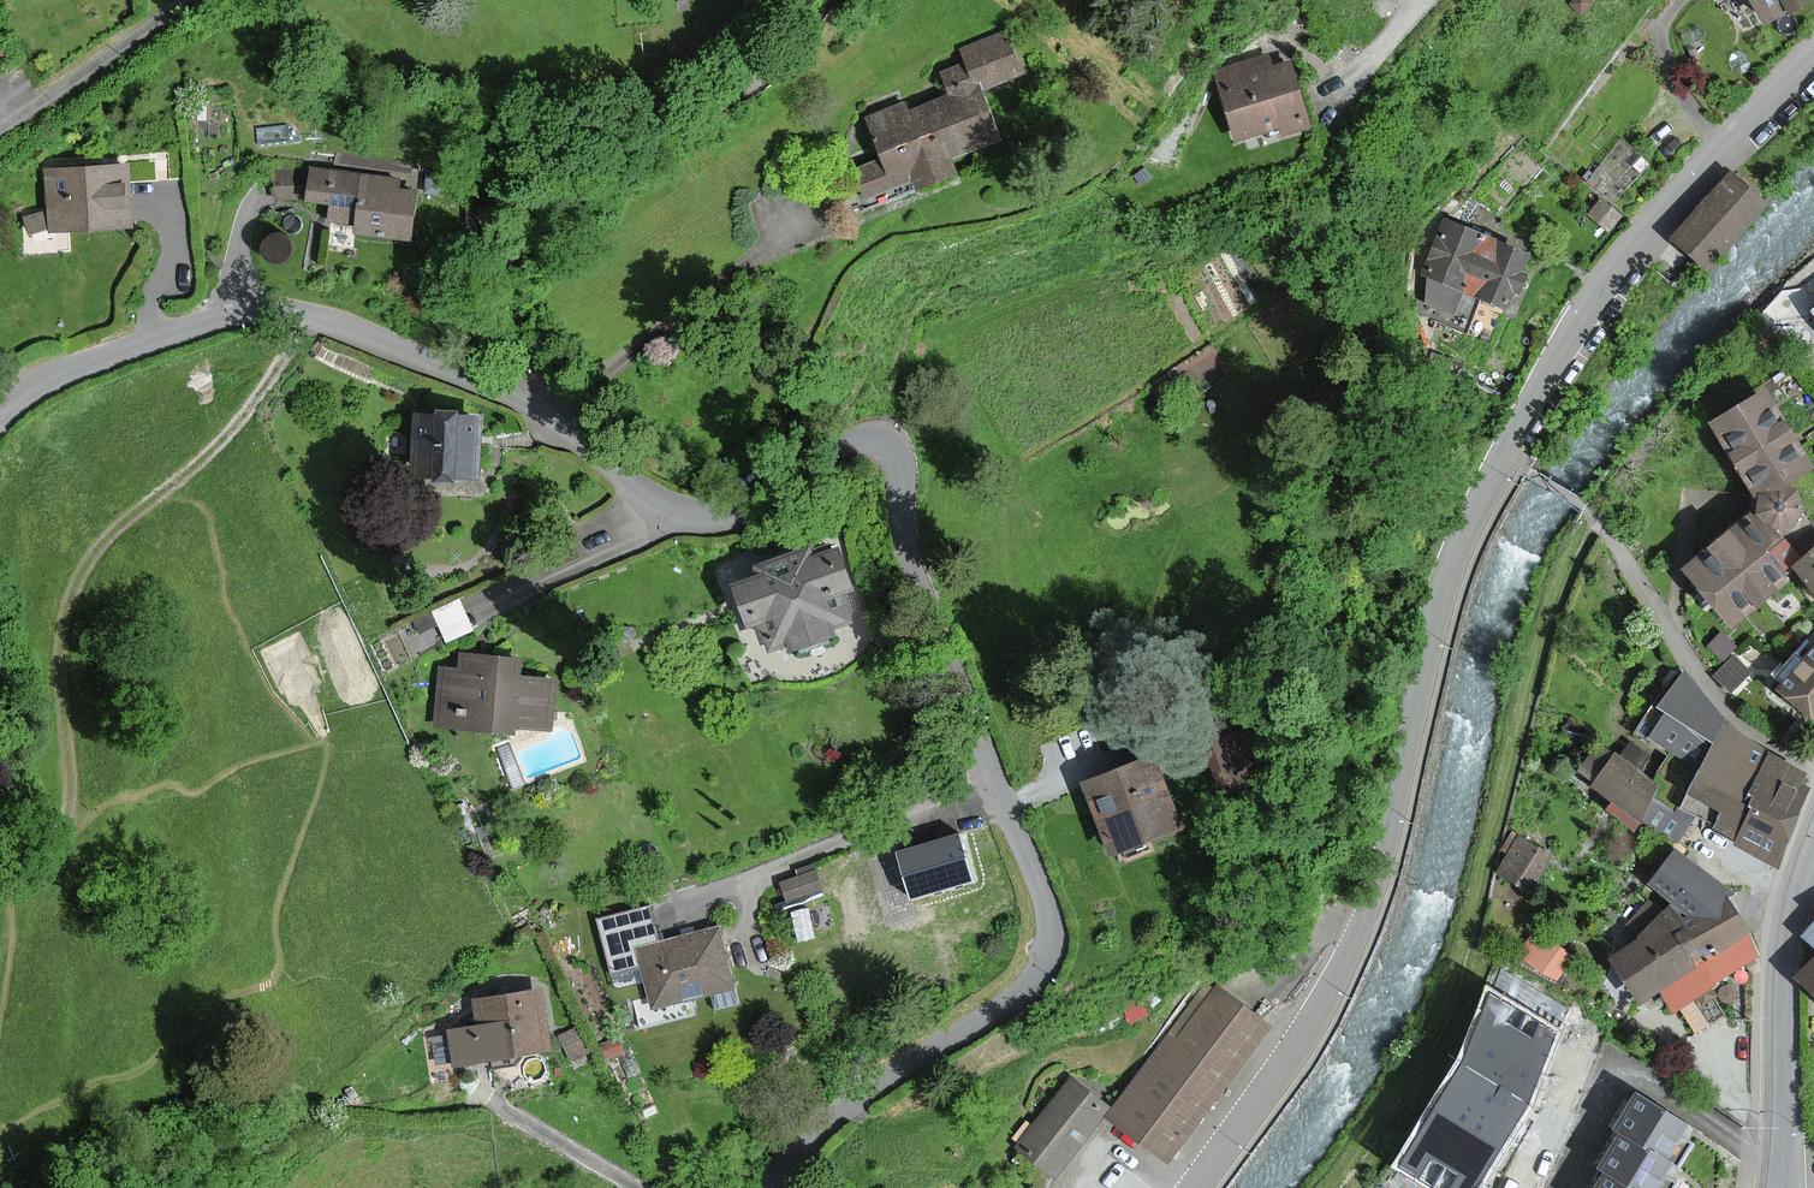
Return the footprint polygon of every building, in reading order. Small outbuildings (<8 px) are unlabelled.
[(1757,27),(1805,0),(1742,0),(1757,27)] [(1021,77),(1006,33),(955,50),(962,69),(939,77),(946,97),(906,110),(904,104),(870,115),(879,141),(869,144),(875,162),(855,169),(866,200),(911,185),(913,190),(952,177),(946,160),(995,143),(977,91),(1021,77)] [(1264,58),(1213,73),(1234,142),(1274,130),(1277,138),(1306,129),(1286,64),(1268,70),(1264,58)] [(130,166),(49,171),(51,208),(26,209),(27,233),(133,226),(130,166)] [(395,182),(310,171),(306,203),(330,206),(328,219),(355,222),(354,236),(407,242),(412,196),(394,194),(395,182)] [(1707,266),(1765,202),(1755,192),(1733,173),(1674,236),(1698,257),(1707,266)] [(1532,259),(1446,218),(1411,289),(1450,308),(1459,289),(1506,312),(1532,259)] [(1210,339),(1175,361),(1185,379),(1221,358),(1210,339)] [(1709,429),(1758,494),(1755,512),(1681,566),(1728,629),(1789,584),(1765,551),(1781,539),(1774,530),(1792,528),(1804,510),(1797,489),(1785,485),(1813,464),(1760,391),(1709,429)] [(479,418),(416,416),(414,477),(477,479),(479,418)] [(761,574),(735,583),(751,626),(758,623),(764,642),(767,641),(771,652),(791,645),(793,651),(838,635),(836,629),(855,622),(851,611),(856,609),(849,591),(855,588),(840,545),(815,553),(812,545),(757,565),(761,574)] [(1813,593),(1813,548),(1792,570),(1813,593)] [(433,604),(444,635),(472,626),(461,595),(433,604)] [(1728,648),(1712,672),(1733,686),(1750,663),(1728,648)] [(1813,717),(1813,651),(1779,691),(1813,717)] [(513,662),(459,655),(457,673),(440,671),(433,725),(454,728),(465,729),(504,734),(505,725),(545,730),(551,684),(510,679),(513,662)] [(1692,820),(1772,872),(1804,791),(1797,787),(1801,776),(1733,734),(1681,671),(1609,757),(1593,749),(1575,775),(1675,847),(1692,820)] [(1250,742),(1216,751),(1226,789),(1260,781),(1250,742)] [(1084,785),(1112,856),(1178,830),(1150,760),(1084,785)] [(1520,834),(1497,870),(1528,890),(1551,854),(1520,834)] [(957,835),(898,852),(911,896),(969,880),(957,835)] [(1676,854),(1651,887),(1681,913),(1691,929),(1727,905),(1732,896),(1676,854)] [(822,889),(816,870),(782,882),(788,900),(822,889)] [(1663,924),(1697,976),(1750,941),(1727,905),(1691,929),(1681,913),(1663,924)] [(596,920),(611,975),(641,967),(649,997),(633,1001),(640,1029),(695,1015),(690,998),(710,993),(714,1010),(737,1004),(733,988),(717,928),(659,943),(650,907),(596,920)] [(1521,952),(1517,959),(1554,981),(1578,940),(1541,919),(1521,952)] [(1642,1012),(1660,1000),(1697,976),(1663,924),(1608,961),(1642,1012)] [(1804,942),(1813,952),(1813,931),(1804,942)] [(1756,961),(1750,941),(1697,976),(1660,1000),(1672,1019),(1678,1015),(1692,1036),(1727,1013),(1712,992),(1756,961)] [(1798,977),(1800,978),(1813,992),(1813,961),(1798,977)] [(1462,1060),(1396,1169),(1434,1187),(1481,1187),(1529,1104),(1571,1010),(1497,972),(1462,1060)] [(1109,1117),(1168,1161),(1268,1028),(1215,988),(1179,1036),(1173,1032),(1163,1044),(1136,1081),(1130,1089),(1114,1111),(1109,1117)] [(476,1033),(445,1037),(448,1065),(546,1053),(539,995),(524,997),(512,999),(499,1000),(487,1002),(472,1003),(476,1033)] [(585,1054),(575,1031),(559,1038),(569,1061),(585,1054)] [(616,1040),(600,1047),(605,1059),(622,1052),(616,1040)] [(1019,1147),(1055,1175),(1108,1108),(1072,1080),(1019,1147)] [(1634,1095),(1614,1129),(1620,1133),(1667,1161),(1673,1165),(1678,1168),(1693,1143),(1682,1137),(1688,1127),(1634,1095)] [(1673,1165),(1667,1161),(1620,1133),(1598,1169),(1603,1172),(1630,1187),(1672,1187),(1675,1182),(1666,1177),(1673,1165)] [(1603,1172),(1593,1187),(1630,1187),(1603,1172)]
